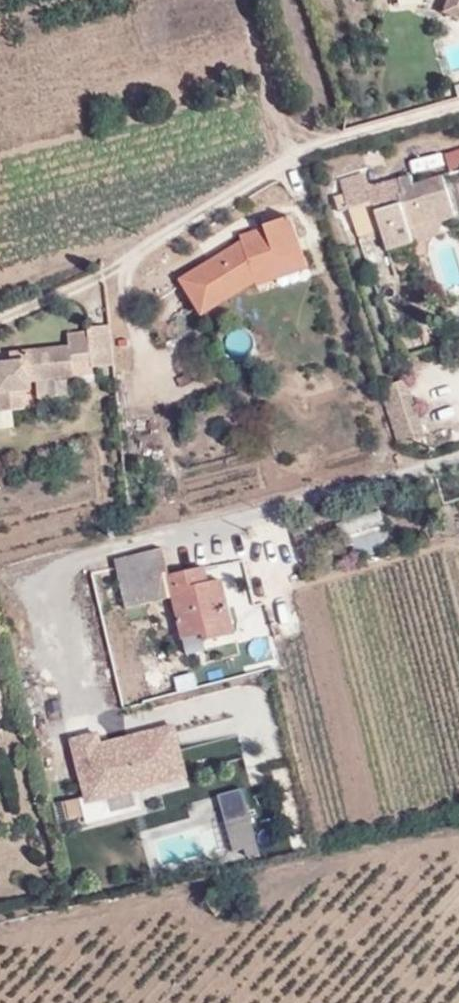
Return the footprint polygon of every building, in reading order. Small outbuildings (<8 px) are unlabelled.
[(458,19),(458,0),(447,0),(442,12),(458,19)] [(444,152),(448,169),(458,167),(458,148),(444,152)] [(256,167),(279,161),(277,155),(256,167)] [(373,204),(388,251),(414,243),(411,231),(439,223),(457,218),(444,175),(415,184),(412,175),(374,186),(368,183),(364,173),(342,180),(351,210),(373,204)] [(260,286),(311,270),(294,220),(268,229),(268,231),(245,238),(246,243),(186,281),(207,314),(258,282),(260,286)] [(414,243),(443,234),(439,223),(411,231),(414,243)] [(392,265),(418,257),(414,243),(388,251),(392,265)] [(93,367),(114,365),(110,327),(87,330),(87,332),(68,334),(70,347),(28,351),(30,362),(0,365),(0,396),(12,394),(14,411),(35,409),(34,398),(74,394),(72,380),(94,378),(93,367)] [(396,441),(417,437),(405,379),(384,383),(396,441)] [(12,394),(0,396),(0,430),(14,429),(14,411),(12,394)] [(205,566),(170,575),(164,548),(116,559),(127,610),(173,598),(183,639),(204,634),(206,642),(236,635),(223,579),(209,582),(205,566)] [(84,801),(186,777),(173,721),(100,738),(97,728),(68,735),(84,801)] [(186,767),(245,751),(240,733),(181,748),(186,767)] [(241,784),(217,792),(236,853),(260,845),(241,784)] [(257,843),(283,838),(275,789),(249,794),(257,843)] [(81,802),(87,821),(113,814),(108,795),(81,802)]
